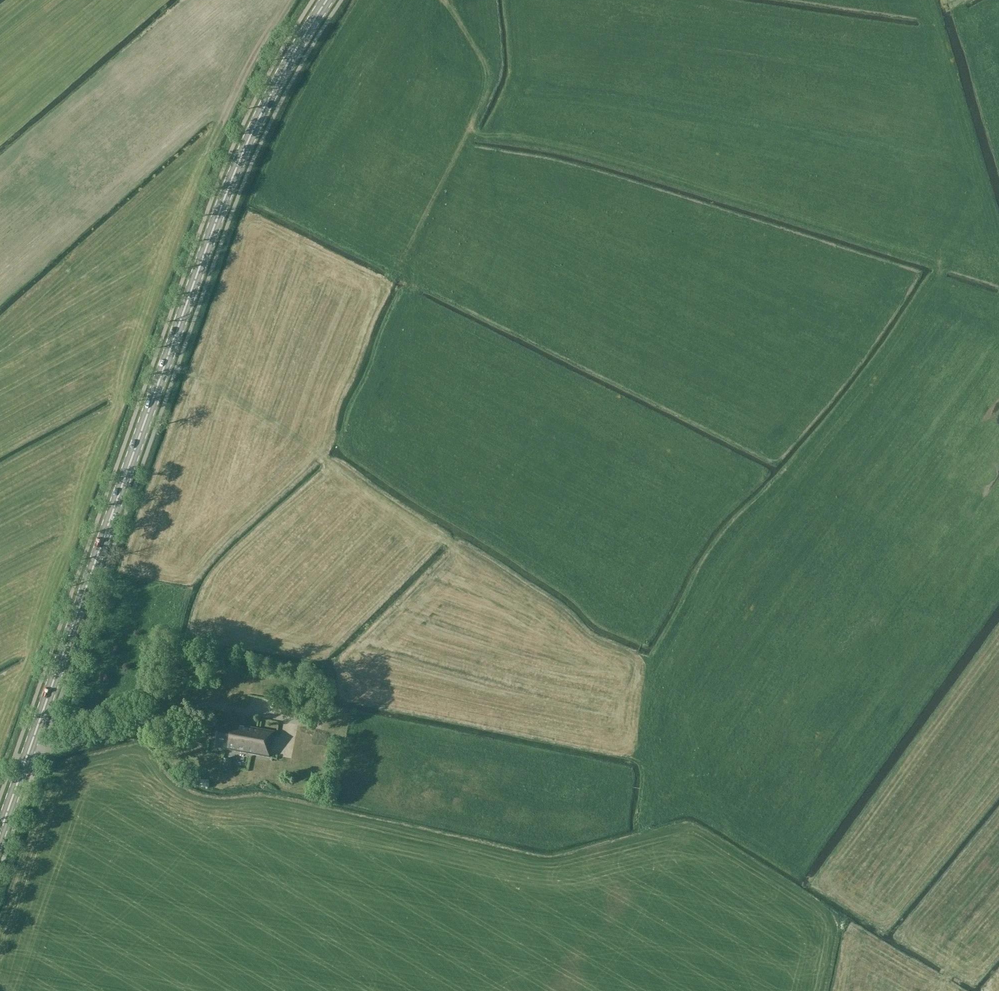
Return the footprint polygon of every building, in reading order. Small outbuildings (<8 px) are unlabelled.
[(219,728),(215,747),(269,758),(271,749),(270,749),(271,742),(272,742),(274,733),(232,725),(231,730),(219,728)]
